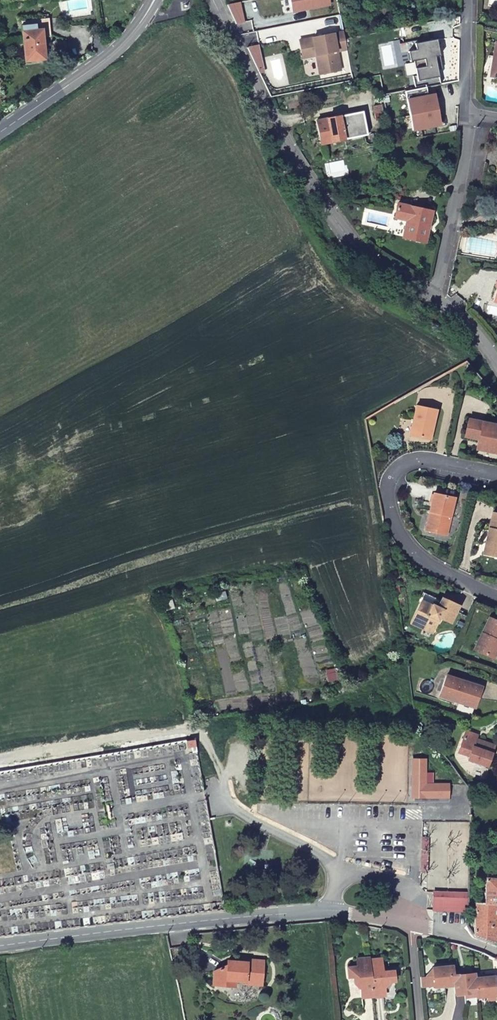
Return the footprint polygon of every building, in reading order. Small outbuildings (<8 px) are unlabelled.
[(292,11),(329,2),(328,0),(290,0),(292,11)] [(241,2),(227,6),(237,25),(245,23),(241,2)] [(23,23),(27,64),(46,62),(45,40),(53,39),(51,16),(45,17),(45,21),(23,23)] [(345,39),(343,32),(299,41),(303,59),(316,56),(320,75),(341,70),(337,52),(347,50),(345,39)] [(418,43),(417,40),(403,43),(405,52),(408,52),(410,62),(413,61),(416,75),(413,76),(415,87),(426,85),(426,87),(440,83),(437,69),(437,65),(441,65),(436,39),(418,43)] [(427,95),(426,87),(405,91),(413,129),(440,124),(437,109),(434,110),(433,106),(429,107),(427,95)] [(434,110),(437,109),(434,94),(427,95),(429,107),(433,106),(434,110)] [(382,104),(374,106),(379,137),(388,135),(382,104)] [(368,134),(363,108),(316,118),(321,143),(368,134)] [(398,201),(395,215),(408,217),(404,235),(427,240),(433,208),(398,201)] [(432,436),(439,406),(417,401),(411,431),(432,436)] [(479,446),(496,450),(496,445),(496,421),(467,415),(463,432),(476,435),(476,437),(481,438),(479,446)] [(431,510),(427,528),(444,532),(453,495),(432,490),(428,509),(431,510)] [(491,511),(482,551),(496,555),(496,513),(491,511)] [(436,605),(438,599),(421,591),(418,598),(419,599),(429,604),(430,603),(436,605)] [(438,615),(449,620),(454,610),(456,604),(440,596),(438,599),(436,605),(430,603),(429,604),(419,599),(410,620),(421,626),(423,622),(432,627),(438,615)] [(460,626),(465,615),(454,610),(449,620),(460,626)] [(487,616),(473,648),(490,656),(496,639),(496,620),(487,616)] [(473,706),(479,686),(462,681),(462,679),(444,673),(437,694),(473,706)] [(339,695),(348,691),(345,684),(336,688),(339,695)] [(487,766),(493,746),(478,741),(477,742),(473,741),(475,735),(463,732),(456,753),(468,756),(467,760),(487,766)] [(423,759),(411,760),(410,797),(416,797),(427,797),(427,802),(446,802),(446,785),(440,785),(423,785),(423,759)] [(473,935),(496,943),(496,928),(496,876),(486,875),(485,901),(476,900),(473,935)] [(462,912),(463,891),(431,891),(431,912),(462,912)] [(362,997),(375,995),(371,958),(371,956),(356,958),(357,965),(347,967),(348,976),(354,976),(355,982),(360,986),(362,997)] [(371,958),(375,995),(385,994),(384,986),(389,981),(395,980),(393,970),(382,971),(381,958),(371,958)] [(222,974),(213,975),(213,985),(225,986),(226,979),(235,980),(245,980),(245,983),(261,984),(263,960),(247,959),(246,962),(237,961),(227,960),(227,966),(220,968),(222,974)] [(456,981),(455,974),(454,964),(433,967),(426,975),(421,975),(422,986),(456,981)] [(477,977),(476,972),(455,974),(456,981),(457,993),(465,992),(478,990),(477,977)] [(477,977),(478,990),(479,995),(496,993),(496,986),(496,975),(477,977)]
